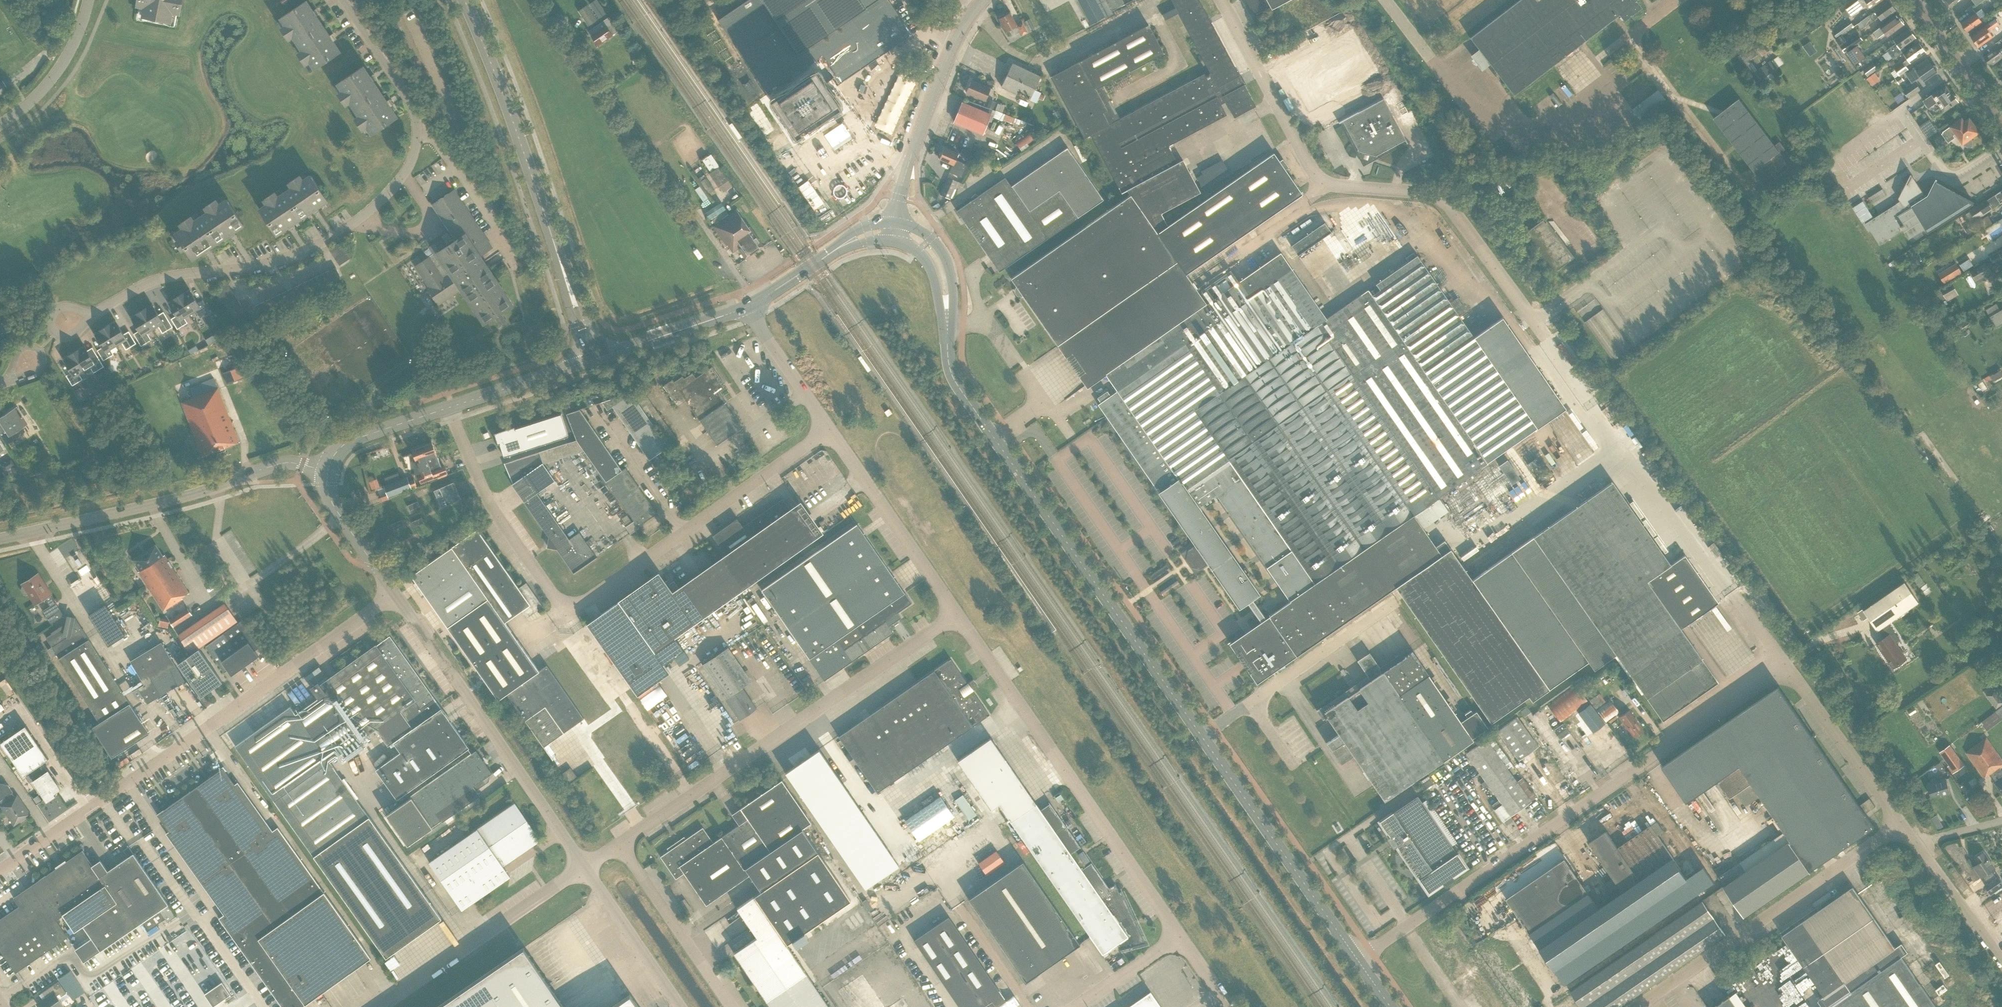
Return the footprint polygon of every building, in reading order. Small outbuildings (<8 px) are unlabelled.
[(180,11),(182,0),(140,0),(139,3),(141,4),(138,17),(145,19),(151,18),(157,21),(164,20),(169,23),(175,24),(178,11),(180,11)] [(320,14),(316,8),(313,11),(306,0),(281,17),(287,25),(282,28),(288,38),(293,35),(298,42),(323,26),(316,16),(320,14)] [(607,13),(598,0),(594,0),(589,4),(599,18),(607,13)] [(718,20),(749,67),(769,97),(816,66),(831,87),(840,81),(841,82),(898,44),(913,35),(889,0),(747,0),(718,20)] [(1011,278),(1057,344),(1076,331),(1106,374),(1105,374),(1117,391),(1110,396),(1106,390),(1097,397),(1101,402),(1098,405),(1157,488),(1158,487),(1161,491),(1159,492),(1194,543),(1209,564),(1240,608),(1246,603),(1251,599),(1259,594),(1242,570),(1198,507),(1217,494),(1284,594),(1289,601),(1264,618),(1260,622),(1230,642),(1259,682),(1259,683),(1298,656),(1396,587),(1399,590),(1406,601),(1491,721),(1528,695),(1531,699),(1587,660),(1593,669),(1613,655),(1640,694),(1642,692),(1662,722),(1718,683),(1681,629),(1718,602),(1684,553),(1669,563),(1612,482),(1470,576),(1452,549),(1443,536),(1434,542),(1415,513),(1478,470),(1477,469),(1537,429),(1566,409),(1565,408),(1502,318),(1474,338),(1459,316),(1466,311),(1457,298),(1450,303),(1417,256),(1414,253),(1406,258),(1409,261),(1376,283),(1380,290),(1372,295),(1367,289),(1326,318),(1279,252),(1206,304),(1186,275),(1302,195),(1285,170),(1289,167),(1283,159),(1279,161),(1274,154),(1168,227),(1161,213),(1200,193),(1183,160),(1177,163),(1169,146),(1227,115),(1221,105),(1226,102),(1235,118),(1256,107),(1244,85),(1243,86),(1238,77),(1240,76),(1199,0),(1172,0),(1211,74),(1206,76),(1205,74),(1120,119),(1103,86),(1164,53),(1149,25),(1052,76),(1085,138),(1091,134),(1122,193),(1127,189),(1131,195),(1011,278)] [(1091,24),(1105,16),(1106,19),(1114,14),(1106,0),(1078,0),(1091,24)] [(1112,9),(1124,2),(1122,0),(1107,0),(1112,9)] [(1254,15),(1270,7),(1271,10),(1289,0),(1246,0),(1254,15)] [(1470,37),(1514,95),(1620,14),(1625,21),(1642,8),(1636,0),(1519,0),(1470,37)] [(1881,0),(1857,0),(1845,9),(1851,16),(1868,3),(1871,7),(1881,0)] [(1882,20),(1896,10),(1889,1),(1858,23),(1862,29),(1879,16),(1882,20)] [(578,10),(589,26),(598,19),(588,4),(578,10)] [(1962,24),(1963,25),(1962,27),(1964,30),(1966,30),(1967,31),(1973,27),(1974,28),(1985,19),(1983,17),(1986,14),(1981,8),(1967,18),(1968,19),(1962,24)] [(1010,13),(999,19),(1007,33),(1013,29),(1016,34),(1021,32),(1022,35),(1028,32),(1022,23),(1017,26),(1010,13)] [(1886,31),(1889,35),(1904,24),(1903,23),(1903,21),(1901,18),(1899,17),(1897,15),(1873,31),(1878,37),(1886,31)] [(595,26),(595,27),(599,32),(593,36),(598,45),(620,30),(609,16),(595,26)] [(1029,17),(1024,20),(1029,29),(1034,26),(1029,17)] [(1975,46),(1978,45),(1979,47),(1993,36),(1989,31),(1998,24),(1994,19),(1971,36),(1974,40),(1973,42),(1975,46)] [(1843,25),(1833,32),(1837,38),(1841,34),(1854,25),(1850,20),(1843,25)] [(310,60),(315,68),(340,51),(333,41),(337,38),(333,33),(330,36),(323,26),(298,42),(303,50),(298,53),(305,63),(310,60)] [(1904,46),(1916,38),(1909,28),(1895,39),(1897,42),(1886,50),(1893,59),(1906,49),(1904,46)] [(1837,38),(1835,39),(1840,47),(1847,42),(1841,34),(1837,38)] [(1857,35),(1843,45),(1847,50),(1861,40),(1857,35)] [(1768,40),(1757,48),(1763,56),(1773,49),(1768,40)] [(1926,51),(1919,42),(1904,53),(1905,54),(1904,55),(1907,59),(1895,68),(1900,74),(1908,69),(1906,66),(1926,51)] [(1855,63),(1865,57),(1858,45),(1848,52),(1855,63)] [(1984,57),(1991,66),(2001,57),(2001,48),(2000,49),(1997,46),(1984,57)] [(1759,69),(1768,82),(1775,77),(1772,72),(1778,68),(1777,68),(1784,63),(1779,56),(1772,60),(1772,59),(1759,69)] [(1915,66),(1908,72),(1914,81),(1921,76),(1924,81),(1937,72),(1937,70),(1937,68),(1935,65),(1933,65),(1930,61),(1918,70),(1915,66)] [(1873,63),(1864,70),(1868,75),(1877,68),(1873,63)] [(1041,77),(1013,64),(1002,87),(1030,100),(1035,90),(1037,91),(1039,88),(1036,87),(1041,77)] [(377,79),(373,74),(370,76),(363,66),(338,82),(344,90),(339,94),(345,104),(350,100),(355,108),(380,91),(373,81),(377,79)] [(816,69),(771,99),(797,136),(841,106),(816,69)] [(2,80),(0,82),(0,96),(9,90),(2,80)] [(991,89),(972,81),(967,93),(986,101),(991,89)] [(1909,97),(1921,89),(1916,82),(1904,90),(1909,97)] [(1952,94),(1946,86),(1940,90),(1939,89),(1924,101),(1929,108),(1936,103),(1935,101),(1937,100),(1945,111),(1958,101),(1958,100),(1959,97),(1957,95),(1954,95),(1953,93),(1952,94)] [(367,125),(372,133),(397,117),(390,106),(394,104),(390,99),(387,101),(380,91),(355,108),(360,115),(355,119),(362,129),(367,125)] [(1343,120),(1358,148),(1358,149),(1377,155),(1378,155),(1406,140),(1408,143),(1385,97),(1340,121),(1340,122),(1343,120)] [(1739,99),(1714,118),(1763,182),(1793,159),(1780,141),(1775,145),(1739,99)] [(1396,105),(1402,115),(1408,112),(1403,101),(1396,105)] [(991,115),(963,103),(955,122),(983,134),(991,115)] [(1971,138),(1979,132),(1978,130),(1979,129),(1978,127),(1977,125),(1975,125),(1974,125),(1969,119),(1965,122),(1962,119),(1942,133),(1948,142),(1956,137),(1954,134),(1957,132),(1959,135),(1958,135),(1963,143),(1964,143),(1965,144),(1968,146),(1971,146),(1973,143),(1973,141),(1971,138)] [(1928,138),(1938,131),(1932,124),(1923,131),(1928,138)] [(973,200),(957,211),(1000,272),(1104,199),(1068,147),(1012,186),(1005,177),(979,196),(976,193),(971,197),(973,200)] [(959,154),(945,148),(940,159),(953,165),(950,172),(962,177),(967,165),(957,161),(959,154)] [(963,148),(960,155),(971,159),(974,153),(963,148)] [(1204,187),(1230,173),(1222,159),(1202,171),(1203,174),(1198,176),(1204,187)] [(719,187),(728,181),(718,167),(709,173),(719,187)] [(1863,201),(1853,207),(1869,232),(1870,231),(1880,245),(1901,231),(1899,228),(1901,227),(1909,239),(1911,237),(1913,241),(1923,235),(1921,231),(1925,228),(1928,232),(1955,214),(1974,203),(1936,182),(1929,195),(1925,193),(1912,172),(1899,197),(1898,198),(1900,201),(1874,218),(1863,201)] [(327,199),(311,175),(303,180),(300,175),(290,182),(293,187),(285,192),(302,216),(312,210),(314,213),(319,210),(317,206),(327,199)] [(1505,180),(1511,188),(1517,184),(1510,176),(1505,180)] [(947,182),(942,193),(951,197),(955,187),(955,186),(947,182)] [(1987,201),(1987,200),(1970,211),(1976,219),(2001,203),(2000,202),(2001,201),(2001,190),(1987,201)] [(415,265),(430,287),(428,288),(430,292),(430,294),(434,299),(436,300),(438,303),(461,288),(484,322),(512,304),(479,255),(491,247),(453,191),(433,204),(457,239),(444,246),(440,240),(430,247),(434,252),(415,265)] [(292,223),(302,216),(285,192),(278,197),(275,192),(265,198),(268,203),(260,209),(277,234),(287,227),(289,230),(294,227),(292,223)] [(244,224),(227,199),(219,204),(216,199),(206,206),(209,211),(202,216),(218,241),(228,234),(231,238),(236,234),(233,231),(244,224)] [(736,209),(729,214),(713,225),(727,245),(729,244),(734,251),(739,247),(746,258),(764,245),(751,227),(749,227),(736,209)] [(208,247),(218,241),(202,216),(194,221),(191,216),(181,223),(184,228),(176,233),(180,239),(176,242),(181,249),(185,247),(193,258),(203,251),(206,254),(211,251),(208,247)] [(1574,257),(1544,218),(1523,234),(1553,273),(1574,257)] [(1298,255),(1331,231),(1326,223),(1292,247),(1298,255)] [(343,247),(340,242),(329,249),(333,255),(343,247)] [(343,247),(333,255),(336,260),(340,257),(343,255),(347,252),(343,247)] [(1969,259),(1960,265),(1964,271),(1973,266),(1969,259)] [(1979,282),(1994,272),(1987,260),(1971,270),(1979,282)] [(1944,284),(1962,273),(1956,263),(1938,274),(1944,284)] [(325,272),(330,284),(336,281),(334,277),(332,273),(330,269),(325,272)] [(319,275),(325,286),(330,284),(325,272),(319,275)] [(314,277),(320,289),(325,286),(319,275),(314,277)] [(309,280),(314,291),(320,289),(314,277),(309,280)] [(303,282),(309,294),(314,291),(309,280),(303,282)] [(298,285),(303,297),(309,294),(303,282),(298,285)] [(219,297),(231,289),(228,283),(215,292),(219,297)] [(292,288),(298,299),(303,297),(298,285),(292,288)] [(287,290),(292,302),(298,299),(292,288),(287,290)] [(234,294),(231,289),(219,297),(222,302),(224,301),(234,294)] [(198,302),(190,290),(187,292),(186,291),(179,295),(190,314),(196,311),(200,318),(210,311),(203,299),(198,302)] [(282,293),(287,304),(292,302),(287,290),(282,293)] [(276,295),(282,307),(287,304),(282,293),(276,295)] [(224,301),(227,306),(238,299),(234,294),(224,301)] [(179,295),(172,300),(173,301),(169,303),(177,315),(171,318),(178,329),(188,322),(185,317),(190,314),(179,295)] [(271,298),(276,310),(282,307),(276,295),(271,298)] [(265,301),(271,312),(276,310),(271,298),(265,301)] [(238,299),(227,306),(230,311),(234,308),(237,306),(241,304),(238,299)] [(260,303),(265,315),(271,312),(265,301),(260,303)] [(254,306),(256,310),(258,313),(260,317),(265,315),(260,303),(254,306)] [(2001,323),(2001,309),(1999,310),(1995,303),(1985,310),(1996,327),(2001,323)] [(173,326),(166,314),(160,317),(153,305),(149,307),(149,306),(142,310),(153,329),(158,326),(163,333),(173,326)] [(147,332),(153,329),(142,310),(135,315),(135,316),(132,318),(139,330),(134,333),(141,346),(152,339),(147,332)] [(1967,318),(1957,324),(1960,329),(1970,323),(1967,318)] [(124,334),(116,321),(113,324),(112,322),(105,327),(116,345),(122,342),(126,349),(137,343),(129,331),(124,334)] [(111,349),(116,345),(105,327),(98,331),(99,332),(95,334),(103,347),(97,350),(104,360),(114,354),(111,349)] [(195,346),(189,350),(191,354),(198,350),(195,346)] [(93,359),(85,347),(82,349),(81,348),(74,352),(85,371),(91,367),(94,372),(104,366),(98,356),(93,359)] [(80,374),(85,371),(74,352),(67,356),(68,357),(64,359),(72,372),(66,375),(73,385),(83,379),(80,374)] [(161,359),(164,366),(171,362),(168,355),(161,359)] [(718,445),(742,428),(725,402),(728,400),(719,387),(725,383),(713,365),(697,377),(693,372),(685,378),(683,375),(675,381),(673,378),(664,385),(679,406),(686,400),(700,420),(718,445)] [(229,384),(244,378),(240,367),(225,373),(229,384)] [(182,402),(203,456),(218,450),(219,453),(227,449),(226,447),(240,441),(218,388),(182,402)] [(650,460),(669,447),(636,400),(631,392),(602,401),(608,409),(614,405),(650,458),(649,459),(650,460)] [(645,394),(636,400),(669,447),(672,452),(681,446),(645,394)] [(6,445),(6,444),(18,436),(15,430),(26,423),(16,407),(0,417),(0,436),(6,445)] [(623,471),(579,408),(567,413),(578,443),(606,482),(607,481),(635,520),(632,522),(627,514),(621,519),(630,533),(658,513),(627,468),(623,471)] [(569,436),(561,413),(515,428),(518,438),(500,444),(504,457),(569,436)] [(518,438),(515,428),(515,426),(494,433),(498,444),(500,444),(518,438)] [(421,445),(434,478),(448,473),(445,465),(441,466),(431,441),(421,445)] [(416,461),(414,462),(417,476),(419,475),(422,483),(434,478),(421,445),(411,449),(416,461)] [(579,533),(568,541),(535,494),(554,481),(542,464),(543,464),(539,452),(504,463),(513,483),(511,484),(550,538),(548,547),(556,548),(574,573),(596,557),(579,533)] [(1527,464),(1531,470),(1540,463),(1536,457),(1527,464)] [(1507,461),(1499,467),(1511,485),(1520,479),(1507,461)] [(16,464),(11,468),(16,475),(21,471),(16,464)] [(384,485),(389,497),(417,486),(414,479),(408,481),(407,477),(384,485)] [(369,481),(372,490),(380,487),(377,478),(369,481)] [(453,482),(452,482),(434,491),(442,507),(460,499),(453,482)] [(408,505),(410,510),(420,506),(418,500),(408,505)] [(674,580),(669,583),(675,591),(672,593),(693,623),(812,539),(784,500),(750,523),(744,528),(740,523),(732,521),(713,535),(727,555),(680,588),(674,580)] [(412,522),(414,527),(424,523),(421,518),(412,522)] [(405,525),(402,519),(392,524),(394,529),(405,525)] [(825,679),(852,660),(894,631),(890,625),(901,618),(898,612),(912,602),(905,592),(858,524),(762,589),(825,679)] [(477,531),(413,578),(447,627),(452,634),(491,688),(499,699),(506,694),(551,760),(552,759),(543,746),(562,733),(570,728),(583,719),(578,712),(546,666),(539,671),(504,622),(523,609),(527,615),(528,616),(527,615),(541,605),(526,584),(519,589),(477,531)] [(1202,569),(1209,564),(1194,543),(1187,549),(1185,560),(1190,567),(1195,568),(1202,569)] [(139,571),(165,612),(167,611),(166,609),(183,599),(182,597),(189,593),(165,555),(163,556),(156,545),(134,560),(140,570),(139,571)] [(1148,575),(1151,579),(1169,568),(1166,563),(1148,575)] [(24,594),(27,595),(30,593),(36,603),(45,598),(50,594),(51,594),(38,574),(23,583),(24,584),(22,586),(21,589),(24,594)] [(617,603),(586,625),(637,696),(652,686),(643,674),(661,661),(664,664),(683,650),(679,644),(674,636),(693,623),(672,593),(658,574),(617,603)] [(1159,592),(1162,596),(1180,585),(1177,580),(1159,592)] [(1894,668),(1907,659),(1895,642),(1900,640),(1888,623),(1919,602),(1905,582),(1864,611),(1877,631),(1879,629),(1885,638),(1877,643),(1894,668)] [(55,603),(50,594),(45,598),(50,606),(43,610),(51,623),(65,615),(56,602),(55,603)] [(752,596),(748,600),(751,605),(756,601),(752,596)] [(1246,603),(1260,622),(1264,618),(1251,599),(1246,603)] [(88,615),(108,646),(125,634),(105,604),(88,615)] [(174,626),(191,613),(187,607),(170,620),(174,626)] [(229,609),(182,641),(190,653),(237,621),(229,609)] [(169,620),(160,618),(158,626),(168,628),(169,620)] [(149,732),(130,703),(89,639),(88,640),(74,619),(53,633),(47,637),(53,646),(48,649),(53,656),(57,653),(60,657),(59,658),(101,722),(94,727),(113,756),(149,732)] [(224,672),(228,669),(232,674),(259,654),(256,650),(260,646),(242,620),(206,646),(224,672)] [(291,707),(235,747),(386,958),(442,918),(329,761),(360,740),(367,735),(376,729),(388,746),(394,742),(401,752),(376,769),(398,800),(408,793),(470,749),(469,748),(441,708),(424,685),(390,637),(376,647),(375,646),(329,679),(327,676),(311,687),(318,698),(296,715),(291,707)] [(148,702),(185,680),(176,665),(162,643),(131,662),(144,684),(139,687),(133,691),(138,698),(143,695),(148,702)] [(741,719),(757,708),(743,687),(752,680),(729,646),(703,664),(741,719)] [(214,687),(223,680),(222,680),(199,648),(178,663),(199,692),(214,686),(214,687)] [(1413,652),(1383,672),(1443,760),(1473,740),(1472,738),(1487,727),(1476,711),(1473,713),(1471,709),(1464,714),(1467,718),(1461,722),(1413,652)] [(1321,707),(1316,710),(1322,719),(1326,716),(1339,735),(1326,744),(1341,765),(1354,756),(1384,801),(1443,760),(1383,672),(1369,653),(1357,661),(1370,680),(1324,712),(1321,707)] [(967,682),(951,658),(839,736),(878,792),(990,714),(973,690),(974,689),(973,687),(976,685),(974,681),(970,683),(969,681),(967,682)] [(1575,685),(1548,705),(1560,722),(1588,702),(1575,685)] [(1789,841),(1789,842),(1810,872),(1810,873),(1811,872),(1810,871),(1836,853),(1837,855),(1841,849),(1873,827),(1874,828),(1778,687),(1662,767),(1687,803),(1718,781),(1730,799),(1751,784),(1790,840),(1789,841)] [(1988,696),(1997,707),(2001,703),(2001,699),(1995,690),(1988,696)] [(1610,701),(1597,711),(1606,721),(1618,712),(1610,701)] [(1578,712),(1592,732),(1604,723),(1590,704),(1578,712)] [(1981,723),(1987,731),(2001,719),(2001,706),(1981,723)] [(1527,707),(1521,711),(1524,716),(1531,712),(1527,707)] [(1628,730),(1634,737),(1642,731),(1637,724),(1638,724),(1628,710),(1620,716),(1625,723),(1624,725),(1627,730),(1628,730)] [(1519,760),(1538,746),(1517,717),(1497,731),(1519,760)] [(27,726),(2,743),(25,777),(31,772),(31,773),(43,764),(49,760),(27,726)] [(1041,809),(1037,803),(1036,803),(992,737),(960,759),(993,809),(995,807),(998,811),(1003,808),(1011,820),(1090,934),(1103,953),(1117,945),(1120,949),(1147,942),(1123,890),(1121,891),(1117,883),(1116,883),(1117,884),(1110,887),(1092,862),(1092,863),(1088,866),(1076,850),(1081,846),(1081,847),(1049,799),(1051,803),(1041,809)] [(1483,778),(1503,764),(1486,739),(1466,753),(1483,778)] [(2001,794),(2001,771),(2000,769),(2001,768),(2001,761),(1986,739),(1965,754),(1984,779),(1990,774),(1994,781),(1993,782),(2001,794)] [(1960,760),(1955,753),(1950,746),(1942,751),(1953,765),(1960,760)] [(866,889),(899,865),(819,749),(786,773),(866,889)] [(442,822),(480,795),(476,790),(489,781),(486,777),(492,773),(476,750),(411,796),(412,797),(387,815),(408,845),(433,827),(432,827),(441,820),(442,822)] [(34,782),(48,802),(56,797),(55,794),(61,790),(49,771),(49,772),(43,764),(31,773),(36,780),(34,782)] [(1503,764),(1483,778),(1502,804),(1494,810),(1502,822),(1530,802),(1503,764)] [(370,958),(277,827),(269,833),(223,768),(165,809),(163,823),(226,912),(218,918),(281,1006),(302,1006),(370,958)] [(571,768),(563,774),(569,783),(577,777),(571,768)] [(1941,794),(1941,796),(1950,793),(1945,778),(1937,781),(1936,777),(1930,779),(1931,782),(1927,784),(1931,797),(1941,794)] [(661,856),(676,879),(684,873),(706,905),(749,875),(760,891),(736,908),(756,937),(733,953),(770,1006),(829,1006),(786,945),(792,941),(796,947),(809,938),(804,932),(850,900),(817,852),(802,829),(812,822),(783,779),(741,807),(748,818),(713,842),(703,827),(661,856)] [(1430,779),(1421,786),(1424,790),(1433,784),(1430,779)] [(13,791),(9,785),(0,783),(0,800),(13,791)] [(3,807),(15,825),(19,822),(20,822),(26,818),(26,817),(30,814),(18,796),(16,798),(13,793),(14,793),(13,791),(0,800),(0,801),(4,806),(3,807)] [(1417,796),(1380,821),(1428,892),(1443,882),(1444,884),(1451,879),(1450,878),(1465,867),(1417,796)] [(502,864),(537,839),(513,804),(429,862),(461,909),(510,876),(502,864)] [(1564,858),(1506,899),(1526,929),(1564,984),(1714,881),(1703,866),(1686,878),(1657,835),(1663,831),(1657,822),(1651,826),(1650,826),(1617,848),(1606,832),(1589,843),(1613,878),(1605,883),(1615,898),(1599,909),(1587,892),(1578,879),(1570,866),(1564,858)] [(1774,839),(1731,869),(1737,878),(1780,848),(1774,839)] [(1725,886),(1723,887),(1744,917),(1810,872),(1789,842),(1780,848),(1737,878),(1725,886)] [(129,858),(134,854),(130,848),(125,851),(129,858)] [(129,858),(109,871),(101,859),(92,865),(83,852),(15,898),(21,906),(0,920),(0,948),(16,972),(67,937),(56,921),(64,915),(75,932),(84,926),(92,938),(76,949),(85,963),(143,923),(149,931),(166,919),(169,922),(177,917),(169,905),(134,854),(129,858)] [(1983,852),(1974,858),(1978,864),(1974,867),(1980,877),(1982,876),(1987,883),(1983,885),(1989,895),(2001,887),(2001,885),(1997,877),(1995,879),(1990,872),(1994,869),(1983,852)] [(1026,982),(1081,943),(1023,862),(969,900),(1026,982)] [(1719,877),(1725,886),(1737,878),(1731,869),(1719,877)] [(1782,936),(1824,997),(1819,1001),(1823,1006),(1828,1006),(1851,991),(1863,983),(1900,957),(1852,888),(1782,936)] [(1570,992),(1580,1006),(1620,1006),(1725,935),(1703,901),(1570,992)] [(1461,907),(1455,911),(1458,915),(1464,911),(1461,907)] [(1005,998),(949,916),(914,940),(928,961),(929,961),(960,1006),(992,1006),(1005,998)] [(438,1006),(564,1006),(523,948),(438,1006)] [(1900,957),(1863,983),(1851,991),(1828,1006),(1935,1006),(1900,957)] [(74,999),(85,991),(71,972),(60,979),(74,999)] [(65,991),(59,982),(44,993),(47,998),(38,1004),(40,1006),(64,1006),(57,996),(65,991)] [(212,1006),(229,995),(221,983),(203,994),(212,1006)] [(1151,992),(1130,1006),(1162,1006),(1151,992)] [(630,995),(612,1006),(639,1006),(630,995)] [(1730,996),(1714,1006),(1737,1006),(1730,996)]
